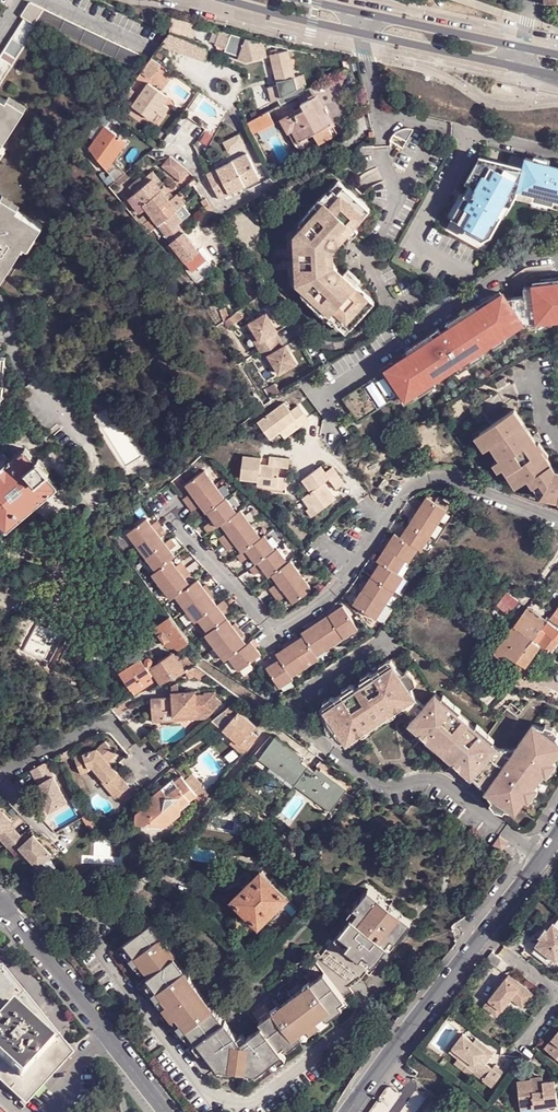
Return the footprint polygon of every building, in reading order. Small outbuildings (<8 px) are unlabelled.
[(36,20),(44,9),(30,1),(21,15),(25,17),(34,23),(36,20)] [(142,55),(44,9),(36,20),(134,68),(142,55)] [(25,17),(0,55),(0,82),(36,25),(34,23),(25,17)] [(199,25),(174,18),(172,35),(193,43),(199,25)] [(258,42),(248,40),(244,50),(240,60),(247,62),(266,58),(263,44),(258,42)] [(296,90),(287,50),(267,54),(274,81),(278,98),(285,96),(296,90)] [(160,65),(151,59),(141,72),(150,79),(160,65)] [(278,98),(274,81),(267,83),(270,100),(278,98)] [(148,83),(133,106),(152,119),(156,111),(162,115),(168,107),(162,103),(168,97),(148,83)] [(0,95),(0,158),(6,149),(2,146),(27,108),(9,97),(7,100),(0,95)] [(313,133),(314,136),(318,144),(333,135),(329,127),(328,125),(333,123),(318,95),(302,104),(304,109),(285,120),(290,129),(294,127),(303,140),(313,133)] [(275,122),(269,112),(259,118),(250,122),(256,132),(275,122)] [(89,145),(101,160),(111,153),(114,157),(127,140),(105,122),(89,145)] [(414,132),(403,125),(397,135),(408,142),(414,132)] [(111,153),(101,160),(115,178),(120,174),(124,171),(114,157),(111,153)] [(206,174),(219,200),(220,202),(263,181),(259,173),(248,153),(206,174)] [(170,155),(162,165),(180,180),(188,170),(170,155)] [(515,180),(520,181),(523,169),(480,159),(466,184),(471,187),(484,163),(515,180)] [(549,168),(549,166),(525,160),(523,169),(520,181),(515,180),(484,163),(471,187),(475,189),(468,200),(465,198),(453,220),(468,228),(484,237),(492,223),(494,224),(498,217),(504,205),(503,204),(510,191),(534,196),(533,201),(553,206),(555,201),(557,202),(557,170),(549,168)] [(115,178),(124,189),(129,186),(120,174),(115,178)] [(136,193),(144,205),(162,189),(153,178),(136,193)] [(341,179),(300,222),(301,233),(346,184),(341,179)] [(372,209),(346,184),(301,233),(301,243),(303,275),(305,283),(351,327),(375,301),(333,263),(332,251),(372,209)] [(475,189),(471,187),(465,198),(468,200),(475,189)] [(144,205),(158,223),(177,208),(162,189),(144,205)] [(498,217),(504,220),(515,198),(533,203),(533,201),(534,196),(510,191),(503,204),(504,205),(498,217)] [(18,210),(20,206),(3,194),(0,199),(0,283),(25,245),(29,248),(42,227),(18,210)] [(449,218),(453,220),(465,198),(461,196),(449,218)] [(553,207),(553,206),(533,201),(533,203),(532,207),(552,211),(553,207)] [(159,224),(172,214),(176,210),(178,208),(177,208),(158,223),(159,224)] [(176,210),(172,214),(179,224),(184,220),(176,210)] [(172,242),(185,231),(179,224),(172,214),(159,224),(172,242)] [(491,238),(497,226),(494,224),(492,223),(484,237),(468,228),(465,233),(482,242),(491,238)] [(199,250),(185,231),(172,242),(185,259),(187,261),(200,251),(199,250)] [(301,243),(293,243),(295,275),(303,275),(301,243)] [(200,249),(199,250),(200,251),(187,261),(194,270),(208,259),(200,249)] [(542,280),(543,283),(536,284),(536,287),(557,285),(557,284),(557,279),(542,280)] [(351,327),(305,283),(305,295),(346,333),(351,327)] [(345,398),(360,422),(400,396),(396,390),(399,388),(406,398),(407,398),(434,381),(435,383),(436,382),(458,368),(471,360),(470,359),(482,351),(493,344),(513,331),(514,334),(526,326),(539,325),(540,325),(540,323),(553,321),(557,321),(557,284),(557,285),(536,287),(526,288),(527,297),(509,299),(505,294),(482,309),(470,317),(469,316),(461,321),(462,322),(451,329),(450,328),(442,334),(435,339),(435,340),(413,354),(412,353),(412,354),(406,358),(388,370),(386,368),(383,370),(384,372),(345,398)] [(470,317),(482,309),(479,305),(478,306),(477,306),(476,306),(448,324),(450,328),(451,329),(462,322),(461,321),(469,316),(470,317)] [(226,319),(229,318),(225,310),(223,311),(220,312),(223,318),(224,318),(226,319)] [(231,318),(225,324),(229,331),(243,320),(238,313),(231,318)] [(267,314),(250,324),(255,333),(260,342),(256,344),(260,352),(281,339),(277,333),(278,332),(267,314)] [(435,339),(442,334),(441,329),(409,350),(412,354),(412,353),(413,354),(435,340),(435,339)] [(513,331),(493,344),(496,349),(508,341),(507,339),(514,334),(513,331)] [(255,333),(251,336),(256,344),(260,342),(255,333)] [(281,339),(260,352),(264,358),(269,356),(275,364),(280,374),(297,363),(287,346),(285,347),(281,339)] [(471,360),(458,368),(462,372),(486,357),(482,351),(470,359),(471,360)] [(269,356),(264,358),(270,367),(275,364),(269,356)] [(510,383),(506,377),(496,383),(500,389),(510,383)] [(434,381),(407,398),(409,402),(413,400),(413,401),(438,385),(436,382),(435,383),(434,381)] [(278,383),(266,390),(271,398),(283,391),(278,383)] [(297,419),(301,425),(309,419),(298,404),(289,411),(283,402),(257,422),(270,438),(279,431),(297,419)] [(524,422),(514,409),(479,432),(488,446),(490,445),(502,462),(500,464),(507,474),(516,467),(519,471),(514,473),(521,484),(528,479),(540,497),(543,491),(551,493),(550,499),(557,501),(557,503),(557,471),(555,470),(546,457),(548,455),(538,441),(536,443),(532,435),(529,431),(525,433),(520,425),(524,422)] [(284,437),(301,425),(297,419),(279,431),(284,437)] [(529,431),(524,422),(520,425),(525,433),(529,431)] [(537,432),(532,435),(536,443),(538,441),(541,439),(537,432)] [(46,475),(38,481),(27,469),(34,462),(24,450),(11,460),(10,460),(8,461),(2,455),(0,456),(0,521),(7,529),(29,511),(57,487),(46,475)] [(257,485),(278,486),(279,475),(279,466),(289,467),(289,458),(269,456),(269,465),(266,464),(266,467),(260,466),(261,457),(243,456),(240,479),(258,480),(257,485)] [(38,481),(46,475),(49,471),(39,459),(34,462),(27,469),(38,481)] [(303,497),(310,507),(314,504),(318,511),(336,498),(328,486),(325,488),(322,483),(324,481),(329,478),(337,488),(345,482),(333,466),(325,471),(321,465),(302,479),(311,491),(303,497)] [(264,567),(266,570),(285,557),(278,547),(275,549),(264,534),(261,537),(240,508),(237,511),(226,497),(225,498),(204,469),(185,484),(191,492),(182,498),(192,510),(200,504),(206,512),(207,511),(213,519),(204,526),(209,532),(221,523),(227,531),(219,537),(228,549),(237,543),(242,551),(237,554),(242,561),(250,555),(256,563),(250,567),(255,574),(264,567)] [(279,475),(278,486),(286,487),(288,476),(279,475)] [(389,481),(388,480),(384,477),(378,485),(381,487),(382,487),(385,483),(386,484),(389,481)] [(426,506),(434,501),(427,496),(427,497),(423,501),(426,506)] [(447,509),(434,501),(426,506),(423,501),(422,503),(416,499),(408,512),(414,516),(405,530),(399,526),(390,540),(387,538),(383,545),(380,543),(375,549),(381,553),(373,567),(376,568),(366,584),(363,582),(355,594),(358,596),(353,604),(376,618),(403,577),(397,573),(406,559),(409,562),(418,547),(421,549),(447,509)] [(314,504),(310,507),(307,509),(312,516),(318,511),(314,504)] [(176,595),(194,619),(217,604),(212,598),(215,596),(206,583),(203,586),(197,578),(190,584),(185,577),(191,573),(181,560),(175,565),(171,558),(175,555),(170,549),(176,545),(171,538),(165,543),(160,536),(166,532),(157,520),(151,524),(146,517),(127,532),(156,570),(151,573),(171,599),(176,595)] [(285,557),(266,570),(269,576),(273,573),(278,581),(270,587),(279,599),(288,593),(293,601),(312,588),(291,559),(288,562),(285,557)] [(518,602),(508,594),(498,607),(509,615),(518,602)] [(217,604),(194,619),(196,621),(198,618),(208,631),(205,633),(225,660),(229,657),(239,670),(261,653),(256,646),(258,644),(254,638),(247,643),(242,636),(244,634),(235,622),(233,624),(222,611),(228,606),(223,599),(217,604)] [(359,628),(344,604),(336,610),(334,606),(327,611),(329,614),(322,619),(320,615),(308,623),(310,627),(302,631),(304,635),(297,639),(295,636),(283,645),(285,647),(270,656),(274,662),(267,667),(280,687),(293,677),(292,675),(319,657),(318,654),(359,628)] [(549,621),(548,621),(529,607),(515,626),(533,639),(534,640),(549,621)] [(182,648),(190,643),(180,629),(171,617),(162,624),(158,629),(158,631),(168,644),(170,646),(172,646),(176,645),(179,649),(182,648)] [(548,635),(557,642),(557,629),(549,622),(543,630),(548,635)] [(532,641),(533,639),(515,626),(495,654),(503,660),(506,654),(515,661),(532,641)] [(540,647),(541,648),(550,655),(557,644),(557,642),(548,635),(540,647)] [(540,647),(532,641),(515,661),(518,663),(518,661),(527,667),(541,648),(540,647)] [(157,677),(160,682),(185,669),(176,656),(175,653),(154,667),(151,668),(157,677)] [(192,665),(196,663),(178,653),(176,656),(185,669),(192,665)] [(503,660),(495,654),(489,662),(496,669),(503,660)] [(518,661),(518,663),(514,669),(517,672),(526,678),(531,672),(527,667),(518,661)] [(402,673),(392,664),(324,710),(328,722),(331,721),(337,732),(336,735),(349,746),(394,717),(405,726),(410,721),(411,720),(427,703),(402,673)] [(134,693),(157,677),(151,668),(154,667),(153,665),(144,665),(124,677),(134,693)] [(484,693),(481,697),(489,703),(498,694),(490,687),(484,693)] [(152,721),(163,720),(163,709),(173,708),(174,715),(197,713),(197,707),(202,707),(205,707),(204,692),(196,692),(196,689),(171,690),(171,695),(150,697),(152,721)] [(428,735),(449,754),(472,726),(452,709),(455,706),(448,700),(446,703),(435,693),(411,720),(422,730),(428,735)] [(230,722),(239,711),(232,704),(221,713),(230,722)] [(174,715),(174,719),(203,717),(202,707),(197,707),(197,713),(174,715)] [(163,720),(174,719),(174,715),(173,708),(163,709),(163,720)] [(245,754),(259,736),(253,730),(257,725),(239,711),(230,722),(225,729),(233,736),(242,743),(237,748),(245,754)] [(45,726),(50,737),(52,737),(62,731),(57,721),(45,726)] [(449,754),(456,760),(463,765),(474,775),(476,772),(489,785),(485,790),(498,807),(516,812),(557,752),(557,739),(551,730),(533,724),(505,762),(492,752),(496,747),(485,738),(488,735),(482,730),(479,733),(472,726),(449,754)] [(289,749),(293,744),(278,734),(276,737),(273,735),(259,756),(299,784),(336,808),(352,784),(337,774),(334,779),(321,770),(312,764),(302,757),(289,749)] [(229,741),(237,748),(242,743),(233,736),(229,741)] [(97,748),(75,756),(82,774),(93,769),(118,798),(120,796),(126,803),(137,792),(110,761),(118,754),(106,740),(97,748)] [(306,753),(293,744),(289,749),(302,757),(306,753)] [(48,763),(34,771),(42,785),(39,787),(53,812),(71,801),(48,763)] [(334,779),(337,774),(324,765),(321,770),(334,779)] [(195,775),(188,781),(198,792),(203,787),(205,786),(195,775)] [(193,800),(200,795),(198,792),(188,781),(184,777),(178,782),(175,779),(154,795),(154,799),(138,812),(138,822),(149,824),(170,826),(174,822),(184,814),(184,811),(193,803),(193,800)] [(10,850),(22,839),(11,827),(13,824),(0,811),(0,839),(10,850)] [(15,856),(21,850),(40,870),(53,857),(35,837),(27,845),(22,839),(10,850),(15,856)] [(259,925),(286,897),(262,873),(235,901),(259,925)] [(393,938),(398,942),(413,923),(371,890),(356,909),(361,913),(354,921),(352,919),(340,934),(345,937),(340,943),(367,964),(372,958),(377,962),(388,947),(387,946),(393,938)] [(361,913),(356,909),(350,917),(352,919),(354,921),(361,913)] [(530,950),(547,964),(552,958),(556,960),(557,957),(557,916),(557,915),(554,921),(551,919),(545,927),(542,924),(536,931),(540,934),(532,942),(535,943),(530,950)] [(340,1003),(345,998),(325,973),(313,982),(307,974),(302,977),(308,985),(281,1006),(274,999),(270,1002),(276,1010),(263,1019),(266,1023),(250,1036),(247,1031),(242,1035),(230,1020),(228,1022),(219,1011),(219,1002),(211,1002),(192,978),(193,970),(185,970),(175,958),(178,957),(168,945),(169,938),(162,937),(152,925),(125,947),(147,974),(151,978),(149,980),(154,985),(197,1039),(201,1043),(203,1042),(213,1056),(229,1074),(236,1068),(251,1069),(256,1076),(273,1063),(286,1053),(344,1008),(340,1003)] [(335,940),(340,943),(345,937),(340,934),(335,940)] [(392,950),(398,942),(393,938),(387,946),(388,947),(392,950)] [(66,942),(58,949),(65,958),(73,952),(66,942)] [(147,974),(125,947),(121,951),(142,977),(147,974)] [(372,968),(377,962),(372,958),(367,964),(372,968)] [(31,1093),(68,1053),(0,970),(0,1079),(12,1091),(20,1083),(31,1093)] [(518,998),(525,1003),(532,993),(507,973),(482,1005),(495,1016),(508,998),(516,1003),(518,998)] [(193,1042),(197,1039),(154,985),(149,989),(193,1042)] [(353,1008),(345,998),(340,1003),(344,1008),(286,1053),(290,1058),(353,1008)] [(521,1008),(525,1003),(518,998),(516,1003),(521,1008)] [(545,1046),(551,1050),(548,1055),(557,1062),(557,1033),(555,1031),(545,1046)] [(461,1032),(451,1047),(478,1066),(475,1069),(473,1071),(484,1079),(492,1066),(485,1061),(493,1050),(475,1036),(472,1041),(461,1032)] [(209,1059),(213,1056),(203,1042),(201,1043),(199,1045),(209,1059)] [(551,1050),(545,1046),(541,1051),(548,1055),(551,1050)] [(478,1066),(451,1047),(448,1051),(475,1069),(478,1066)] [(290,1058),(286,1053),(273,1063),(279,1070),(292,1060),(290,1058)] [(541,1074),(529,1076),(530,1083),(541,1081),(541,1074)] [(515,1079),(520,1103),(545,1097),(546,1101),(557,1099),(552,1078),(541,1081),(530,1083),(529,1076),(515,1079)] [(23,1101),(31,1093),(20,1083),(12,1091),(23,1101)] [(545,1097),(520,1103),(521,1107),(532,1105),(533,1107),(546,1104),(546,1101),(545,1097)]
